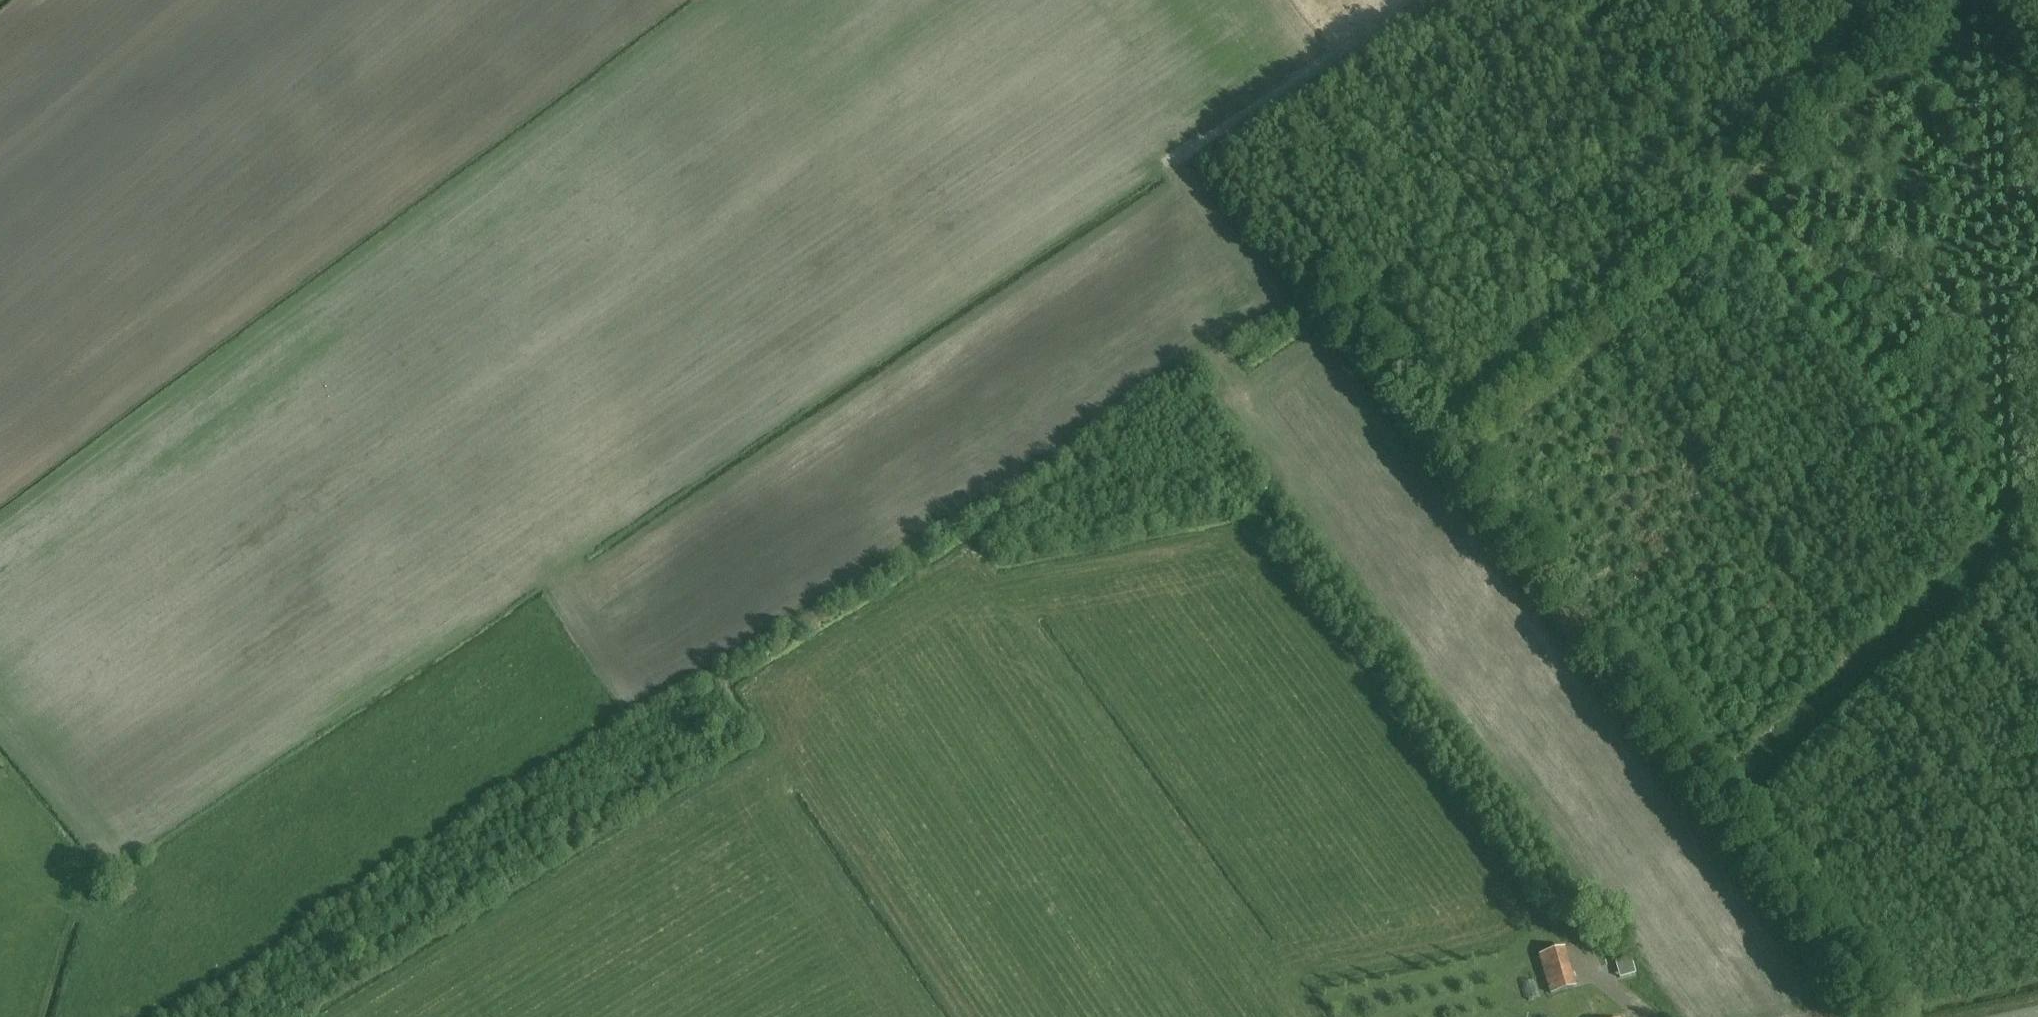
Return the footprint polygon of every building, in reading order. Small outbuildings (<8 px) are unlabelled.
[(1572,970),(1547,978),(1551,993),(1577,985),(1572,970)]
